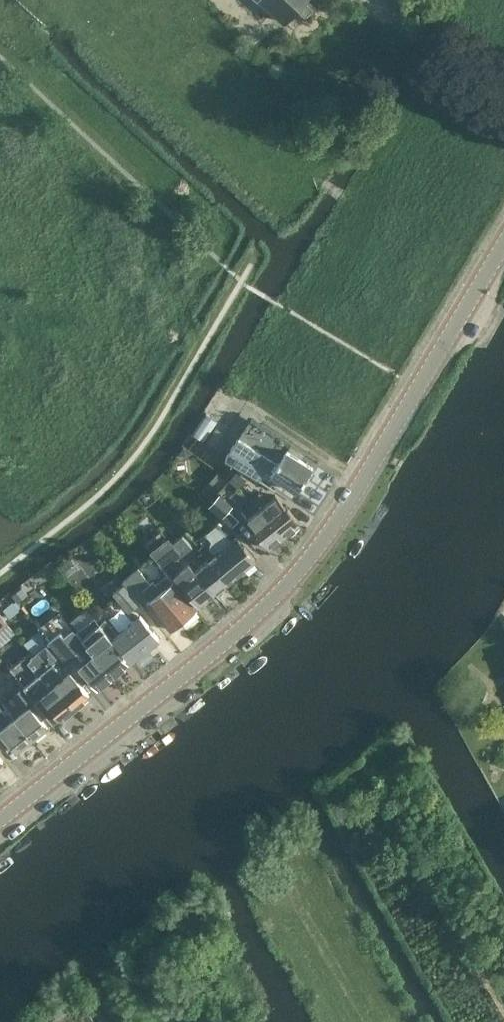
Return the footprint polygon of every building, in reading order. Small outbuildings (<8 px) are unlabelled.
[(296,11),(304,19),(309,19),(316,10),(316,5),(310,0),(263,0),(286,21),(296,11)] [(240,435),(226,456),(259,478),(265,469),(296,491),(312,467),(287,448),(278,460),(240,435)] [(242,490),(250,481),(239,472),(232,481),(242,490)] [(259,491),(251,498),(254,501),(282,537),(298,525),(285,509),(284,510),(274,497),(267,502),(259,491)] [(240,519),(232,511),(231,510),(234,506),(221,493),(210,504),(233,527),(240,519)] [(282,537),(254,501),(241,511),(257,531),(256,532),(268,548),(282,537)] [(215,553),(208,559),(227,582),(257,558),(237,535),(231,540),(218,522),(205,531),(212,541),(211,547),(215,553)] [(166,569),(184,554),(174,541),(155,556),(166,569)] [(208,559),(196,569),(190,561),(189,562),(213,592),(227,582),(208,559)] [(213,592),(189,562),(175,573),(199,603),(213,592)] [(152,580),(150,581),(139,567),(123,580),(127,584),(115,593),(130,612),(141,603),(136,597),(143,592),(149,599),(146,602),(169,629),(197,606),(169,573),(156,584),(152,580)] [(19,630),(0,608),(0,646),(19,630)] [(103,619),(99,622),(121,648),(131,660),(157,639),(137,614),(114,633),(103,619)] [(116,652),(121,648),(99,622),(95,616),(76,632),(113,675),(127,664),(116,652)] [(113,675),(76,632),(68,622),(59,629),(51,620),(41,628),(50,639),(48,640),(76,676),(83,671),(97,689),(113,675)] [(47,643),(38,650),(46,659),(45,660),(49,665),(45,668),(76,706),(89,696),(69,670),(64,675),(50,657),(55,653),(47,643)] [(46,659),(38,650),(31,656),(37,664),(35,666),(31,662),(15,674),(24,685),(23,686),(47,717),(53,724),(64,716),(76,706),(45,668),(49,665),(45,660),(46,659)] [(47,717),(23,686),(14,694),(23,707),(13,715),(34,740),(48,729),(43,721),(47,717)] [(13,715),(9,710),(6,712),(0,706),(0,745),(1,747),(9,741),(19,753),(34,740),(13,715)]
